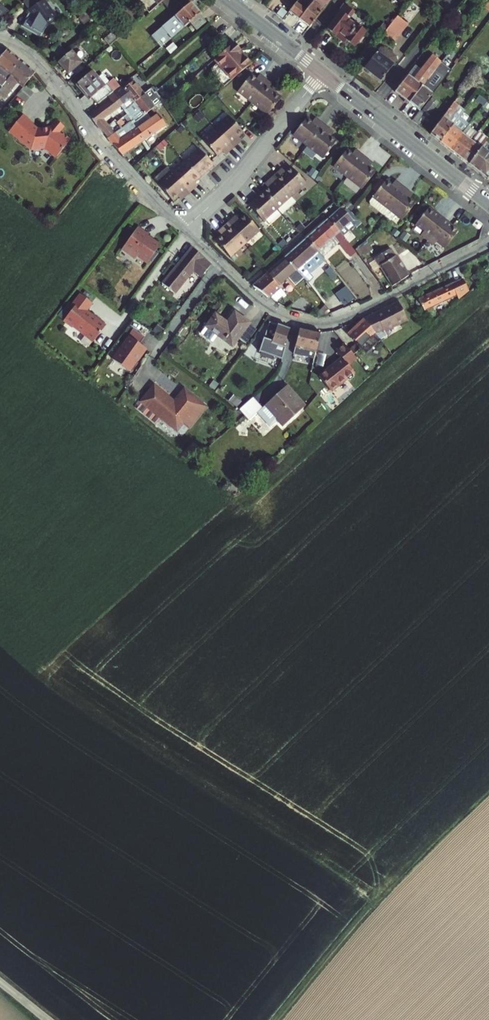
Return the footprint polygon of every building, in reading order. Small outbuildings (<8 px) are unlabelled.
[(23,1),(37,22),(32,26),(38,34),(58,20),(44,0),(24,0),(23,1)] [(155,0),(139,0),(149,12),(158,5),(155,0)] [(177,0),(164,0),(163,1),(169,9),(178,1),(177,0)] [(289,10),(300,19),(314,0),(297,0),(289,10)] [(300,19),(311,27),(325,9),(332,0),(314,0),(300,19)] [(175,16),(184,8),(178,1),(169,9),(175,16)] [(150,36),(156,43),(166,34),(170,39),(189,24),(196,31),(206,22),(199,14),(199,13),(190,3),(184,8),(175,16),(150,36)] [(340,10),(342,12),(328,29),(345,42),(347,39),(354,45),(357,42),(360,41),(363,37),(363,34),(366,30),(354,21),(353,22),(348,18),(349,17),(354,11),(345,4),(340,10)] [(92,6),(79,17),(85,24),(98,13),(92,6)] [(389,28),(384,35),(395,43),(400,36),(409,24),(398,15),(389,28)] [(122,35),(117,29),(104,40),(109,46),(114,42),(122,35)] [(225,41),(220,36),(209,45),(214,51),(225,41)] [(234,44),(215,61),(232,80),(250,63),(244,57),(240,51),(234,44)] [(381,50),(366,69),(383,82),(397,63),(397,57),(386,48),(381,50)] [(21,61),(7,50),(0,59),(0,74),(3,77),(7,72),(10,75),(21,61)] [(81,62),(72,51),(59,62),(68,73),(81,62)] [(432,55),(420,71),(413,79),(408,75),(395,92),(405,100),(410,103),(422,87),(421,85),(434,68),(439,61),(432,55)] [(0,88),(0,94),(4,97),(17,82),(24,87),(36,73),(21,61),(10,75),(0,88)] [(434,68),(421,85),(422,87),(436,69),(441,62),(439,61),(434,68)] [(415,67),(408,75),(413,79),(420,71),(415,67)] [(410,103),(419,110),(432,94),(426,89),(429,85),(430,86),(441,73),(436,69),(422,87),(410,103)] [(92,98),(96,105),(113,92),(120,87),(113,80),(110,82),(103,74),(97,78),(92,72),(78,85),(90,100),(92,98)] [(239,90),(252,100),(268,80),(263,76),(261,79),(258,76),(257,78),(251,73),(239,90)] [(142,79),(138,74),(131,79),(135,84),(142,79)] [(135,84),(131,79),(120,87),(113,92),(123,103),(121,104),(124,108),(143,95),(135,84)] [(268,80),(252,100),(269,113),(281,97),(275,93),(277,90),(273,87),(274,85),(268,80)] [(426,89),(432,94),(435,90),(430,86),(429,85),(426,89)] [(103,119),(117,108),(121,104),(123,103),(113,92),(96,105),(88,110),(91,114),(89,116),(107,138),(114,132),(108,125),(103,119)] [(134,120),(143,115),(153,108),(143,95),(124,108),(127,112),(129,115),(130,116),(131,116),(134,120)] [(467,106),(457,98),(454,102),(464,110),(467,106)] [(454,102),(430,134),(440,142),(452,126),(456,121),(464,110),(454,102)] [(121,104),(117,108),(123,115),(127,112),(124,108),(121,104)] [(422,112),(419,110),(411,120),(420,127),(434,109),(428,104),(422,112)] [(116,121),(118,125),(129,115),(127,112),(123,115),(116,121)] [(136,128),(144,140),(165,125),(157,113),(147,120),(139,127),(136,128)] [(227,114),(214,125),(231,145),(236,140),(235,138),(238,136),(236,134),(241,130),(227,114)] [(147,120),(143,115),(134,120),(139,127),(147,120)] [(33,125),(23,116),(9,132),(29,149),(37,148),(38,149),(46,150),(57,158),(71,141),(63,135),(62,137),(59,135),(64,128),(56,122),(49,131),(41,130),(40,129),(38,129),(33,125)] [(139,127),(134,120),(131,116),(130,116),(128,118),(133,124),(136,128),(139,127)] [(315,118),(314,121),(309,117),(296,133),(310,144),(326,124),(320,120),(319,121),(315,118)] [(120,128),(118,125),(116,121),(108,125),(114,132),(120,128)] [(456,121),(452,126),(459,131),(463,127),(456,121)] [(122,155),(144,140),(136,128),(133,124),(126,128),(124,126),(121,129),(120,128),(114,132),(107,138),(122,155)] [(326,124),(310,144),(326,157),(339,140),(333,135),(334,134),(330,130),(331,128),(326,124)] [(231,145),(214,125),(201,137),(215,153),(220,149),(221,150),(224,148),(226,150),(231,145)] [(452,126),(440,142),(450,150),(465,129),(463,127),(459,131),(452,126)] [(459,157),(474,136),(475,135),(473,133),(474,132),(469,128),(468,130),(466,128),(465,129),(450,150),(459,157)] [(468,164),(481,148),(474,143),(478,139),(474,136),(459,157),(468,164)] [(165,138),(159,144),(163,147),(168,142),(165,138)] [(484,144),(478,139),(474,143),(481,148),(482,147),(484,144)] [(196,145),(182,158),(195,173),(210,160),(196,145)] [(481,148),(468,164),(487,179),(488,178),(488,154),(488,153),(482,147),(481,148)] [(354,153),(348,148),(335,165),(349,176),(365,156),(360,152),(358,154),(355,151),(354,153)] [(365,156),(349,176),(363,187),(376,171),(371,166),(372,165),(369,163),(371,161),(365,156)] [(182,158),(169,169),(186,189),(192,184),(190,181),(193,179),(191,177),(195,173),(182,158)] [(174,192),(176,194),(179,191),(181,193),(186,189),(169,169),(156,181),(170,196),(174,192)] [(288,174),(287,173),(284,176),(282,174),(276,179),(294,198),(308,185),(294,169),(288,174)] [(383,212),(388,206),(404,186),(398,181),(397,183),(393,181),(392,182),(387,178),(369,201),(383,212)] [(267,193),(281,209),(285,215),(298,204),(294,198),(276,179),(272,182),(274,184),(271,187),(272,188),(267,193)] [(404,186),(388,206),(383,212),(391,218),(395,212),(402,217),(416,200),(410,196),(411,194),(408,192),(410,190),(404,186)] [(248,209),(262,225),(281,209),(267,193),(248,209)] [(420,233),(427,238),(443,217),(428,205),(415,223),(423,229),(420,233)] [(340,230),(350,221),(352,220),(341,207),(328,219),(338,228),(340,230)] [(243,221),(241,220),(238,223),(237,221),(231,226),(245,242),(259,230),(247,217),(243,221)] [(458,229),(443,217),(427,238),(434,243),(436,240),(444,246),(458,229)] [(306,238),(317,251),(318,252),(322,257),(339,243),(348,255),(354,249),(343,234),(340,230),(338,228),(328,219),(306,238)] [(353,225),(350,221),(340,230),(343,234),(353,225)] [(147,234),(136,226),(120,249),(134,258),(136,255),(146,262),(158,244),(146,235),(147,234)] [(218,243),(230,255),(245,242),(231,226),(225,231),(227,233),(223,236),(224,237),(218,243)] [(306,238),(285,257),(296,269),(317,251),(306,238)] [(363,243),(354,249),(357,253),(358,254),(367,248),(363,243)] [(205,259),(191,247),(162,283),(175,294),(194,271),(201,277),(211,263),(205,259)] [(390,247),(374,257),(378,264),(373,267),(380,279),(387,280),(391,286),(408,276),(396,255),(395,255),(390,247)] [(354,249),(348,255),(350,258),(357,253),(354,249)] [(267,273),(278,286),(296,269),(285,257),(267,273)] [(281,289),(278,286),(267,273),(253,286),(269,298),(281,289)] [(440,290),(444,301),(455,296),(457,300),(468,290),(463,279),(440,290)] [(276,302),(285,294),(281,289),(269,298),(276,302)] [(419,299),(424,310),(444,301),(440,290),(419,299)] [(92,302),(80,293),(71,305),(73,307),(63,320),(72,327),(73,325),(93,341),(105,325),(86,310),(92,302)] [(403,309),(369,327),(380,340),(385,346),(391,343),(389,339),(412,327),(403,309)] [(226,323),(225,323),(216,336),(231,347),(248,324),(234,313),(226,323)] [(216,336),(225,323),(214,314),(204,327),(216,336)] [(283,347),(290,329),(289,328),(269,322),(263,339),(271,342),(266,357),(280,362),(285,347),(283,347)] [(110,361),(129,373),(145,347),(139,343),(144,334),(131,326),(110,361)] [(380,340),(369,327),(354,339),(365,353),(380,340)] [(298,369),(310,372),(320,333),(307,330),(300,328),(299,331),(293,354),(301,356),(298,369)] [(348,364),(356,358),(345,344),(336,351),(342,358),(319,376),(330,390),(346,378),(347,379),(350,380),(353,377),(353,375),(351,373),(353,371),(348,364)] [(260,405),(258,403),(244,416),(249,420),(254,414),(267,427),(274,420),(279,425),(303,404),(294,394),(293,395),(283,384),(260,405)] [(174,402),(156,387),(142,403),(176,430),(183,422),(188,427),(205,407),(184,390),(174,402)] [(244,416),(258,403),(251,398),(238,412),(244,416)] [(244,473),(231,484),(238,492),(251,480),(244,473)]
